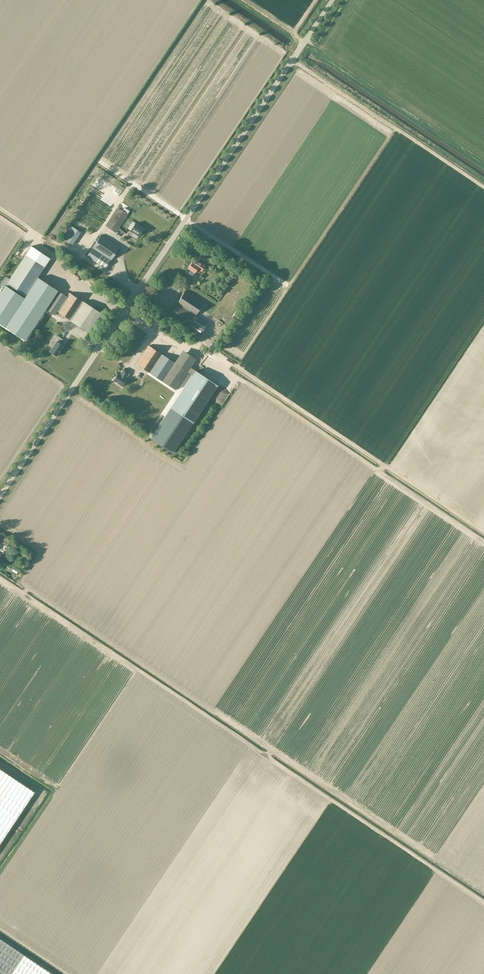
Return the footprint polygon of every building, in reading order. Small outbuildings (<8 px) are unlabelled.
[(116,233),(128,214),(118,208),(106,226),(116,233)] [(135,223),(130,230),(139,236),(143,229),(135,223)] [(62,238),(72,245),(81,232),(70,225),(62,238)] [(105,268),(119,247),(101,235),(87,256),(105,268)] [(24,298),(5,327),(25,341),(46,309),(45,309),(30,299),(42,281),(38,278),(45,267),(44,267),(50,258),(32,246),(7,284),(16,290),(15,291),(25,297),(24,298)] [(192,262),(188,268),(195,273),(197,269),(202,272),(205,266),(197,261),(195,264),(192,262)] [(53,271),(46,280),(60,290),(67,281),(53,271)] [(83,302),(69,293),(67,297),(43,281),(42,281),(30,299),(45,309),(46,309),(54,315),(57,311),(71,320),(70,321),(88,333),(101,313),(83,301),(83,302)] [(6,286),(0,294),(0,326),(4,328),(24,298),(6,286)] [(203,303),(185,291),(169,315),(200,336),(207,325),(194,316),(203,303)] [(56,343),(50,352),(56,356),(63,346),(60,343),(62,339),(56,335),(52,340),(56,343)] [(183,350),(174,363),(148,345),(136,364),(175,390),(188,370),(191,365),(196,359),(183,350)] [(117,374),(113,380),(122,386),(127,380),(125,379),(129,372),(124,369),(120,375),(117,374)] [(192,423),(212,394),(190,379),(170,408),(192,423)] [(172,453),(192,423),(170,408),(150,438),(172,453)] [(0,541),(0,542),(7,546),(11,540),(4,536),(1,539),(0,541)] [(34,792),(0,769),(0,843),(34,792)] [(0,939),(0,973),(52,973),(0,939)]
